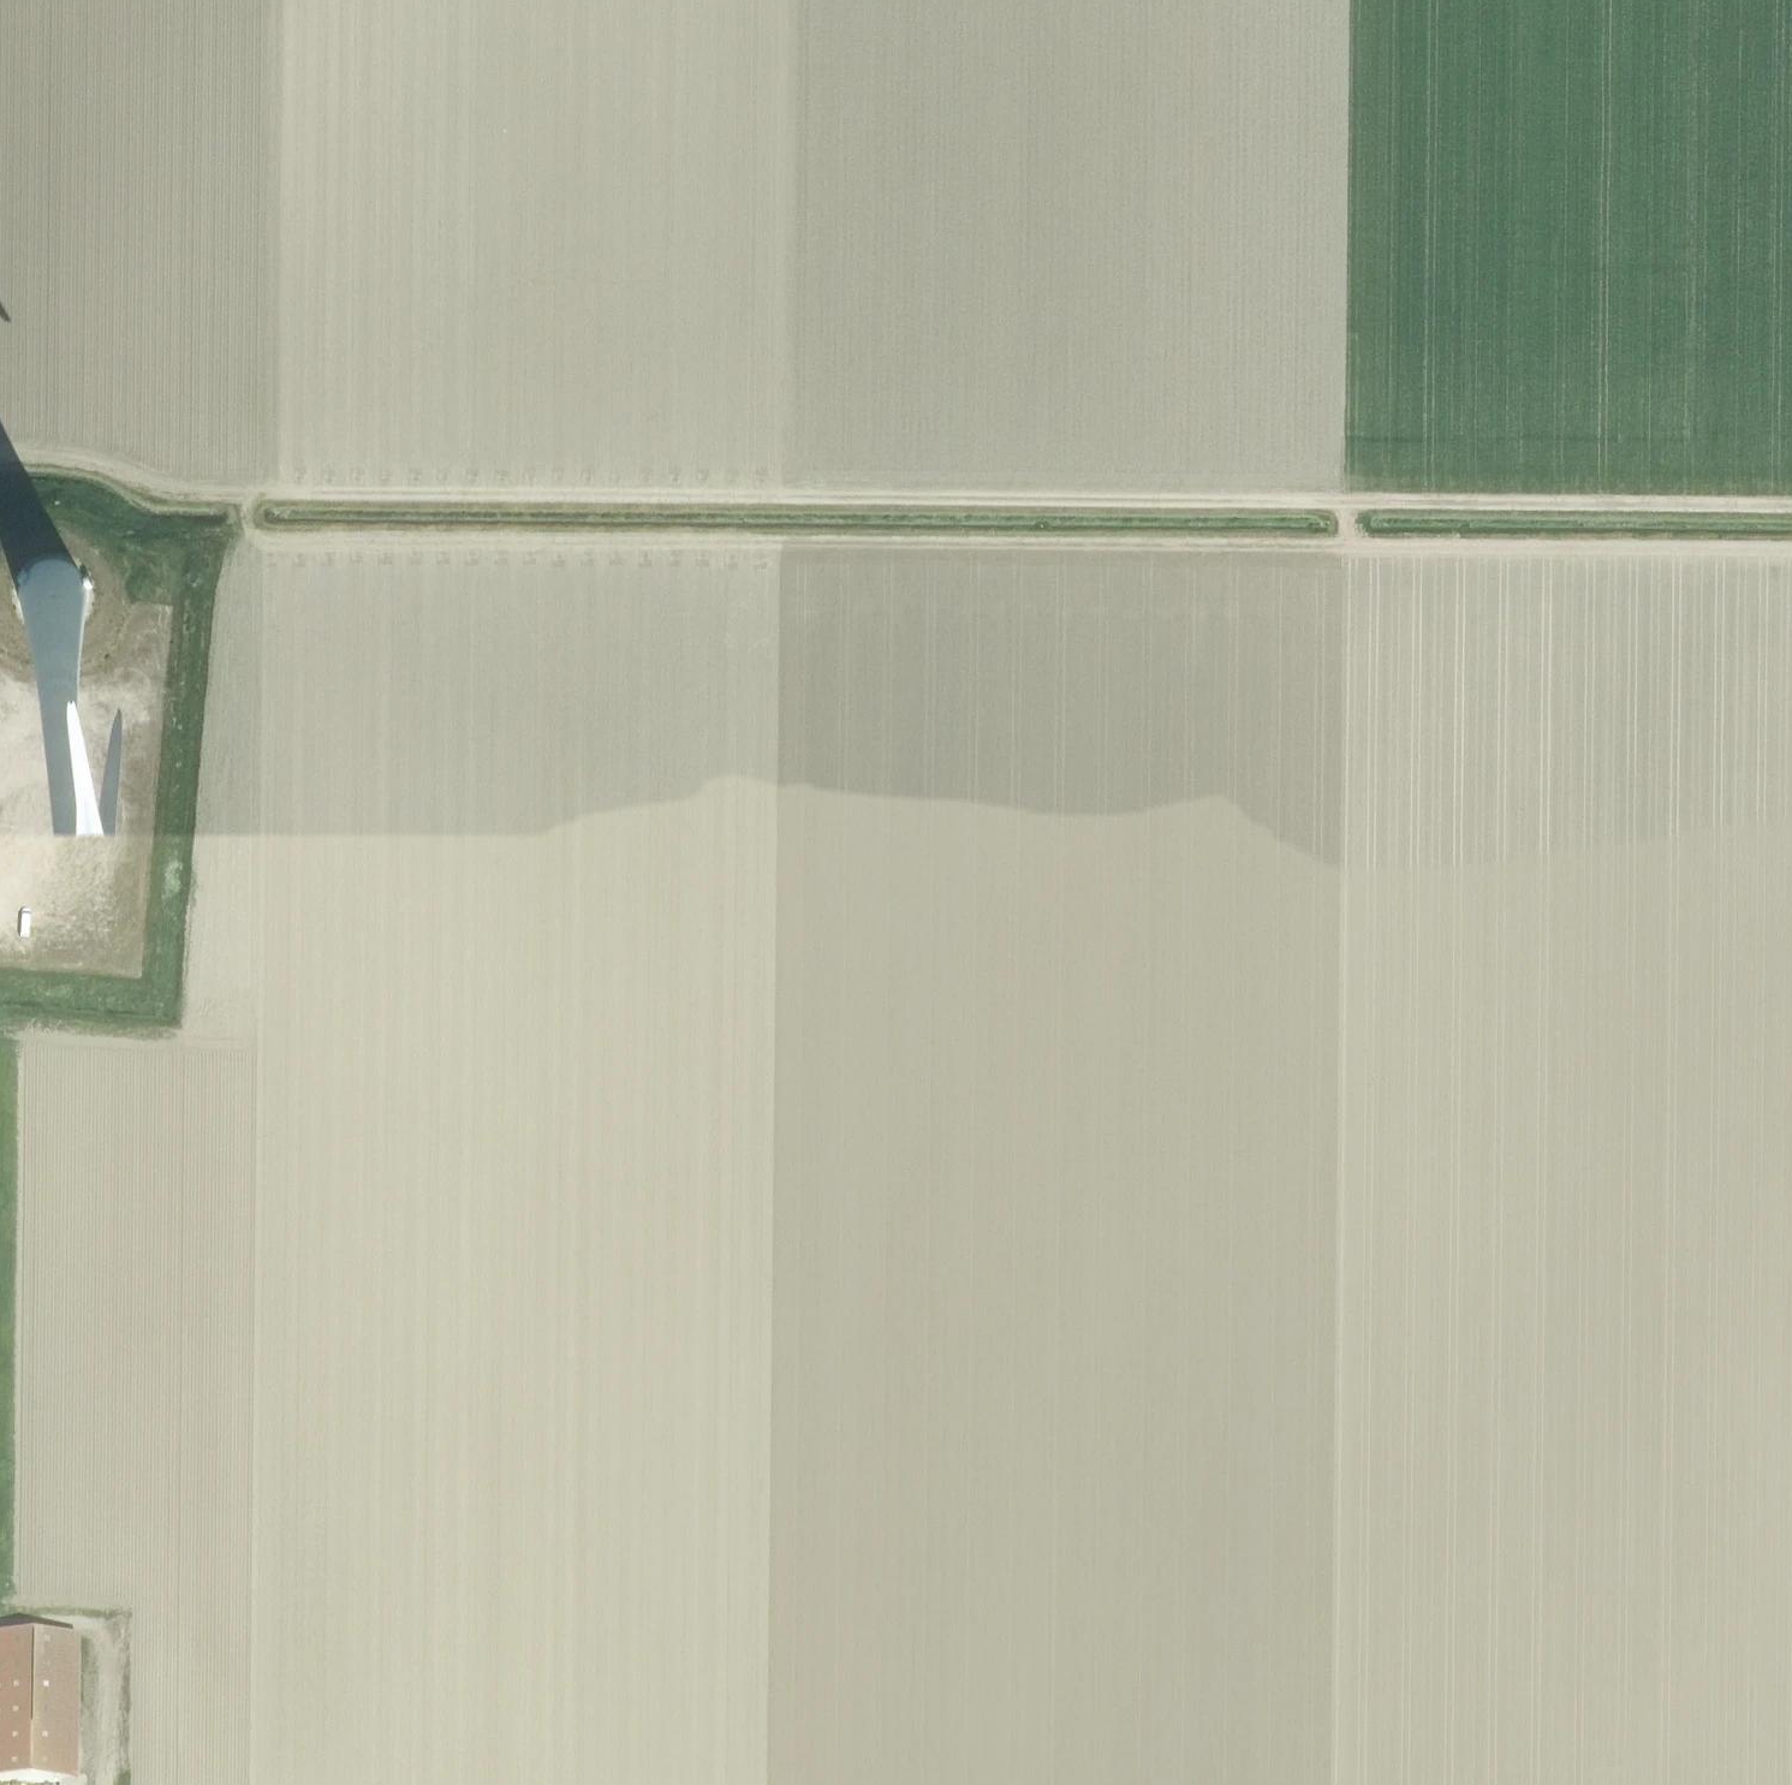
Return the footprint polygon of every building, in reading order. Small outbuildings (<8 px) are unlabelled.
[(14,588),(13,599),(15,609),(20,619),(27,627),(37,632),(42,634),(48,635),(58,635),(68,633),(78,627),(85,619),(90,610),(92,599),(92,588),(88,578),(82,569),(73,562),(63,558),(53,556),(42,558),(32,562),(24,569),(18,578),(14,588)] [(61,1784),(76,1784),(78,1640),(0,1639),(0,1784),(61,1784)]
